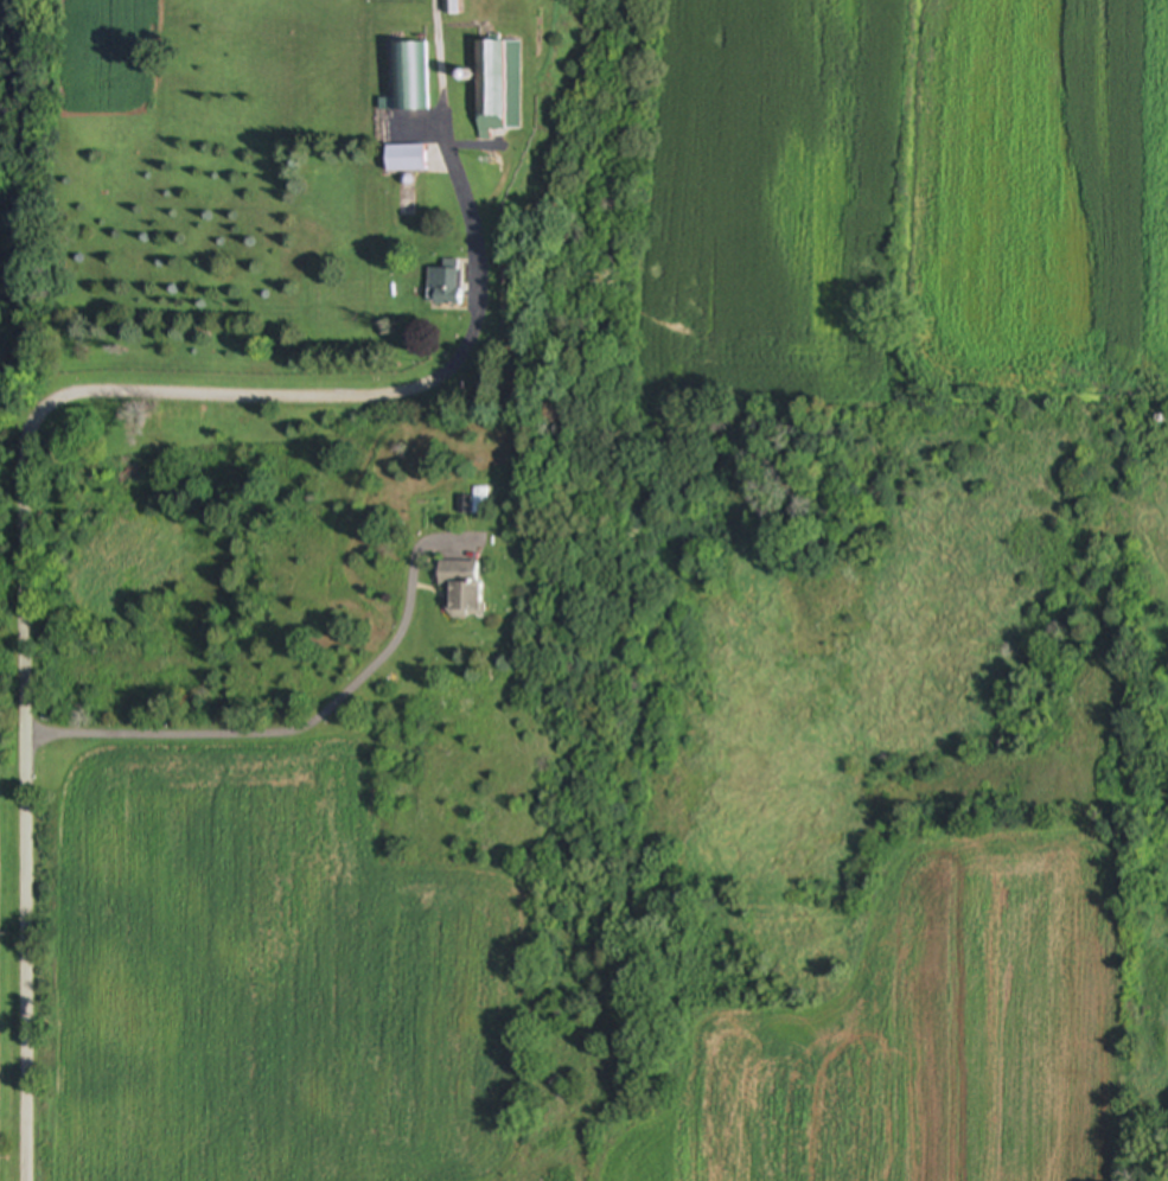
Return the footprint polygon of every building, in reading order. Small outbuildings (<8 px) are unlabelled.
[(443,14),(458,14),(458,0),(443,0),(443,14)] [(489,131),(521,130),(520,42),(476,42),(477,141),(489,141),(489,131)] [(390,44),(391,100),(380,100),(380,112),(428,111),(427,43),(390,44)] [(386,147),(387,173),(427,172),(427,154),(437,154),(437,147),(386,147)] [(427,308),(459,308),(459,270),(427,270),(427,308)] [(438,589),(449,590),(448,618),(480,619),(481,563),(439,563),(438,589)]
